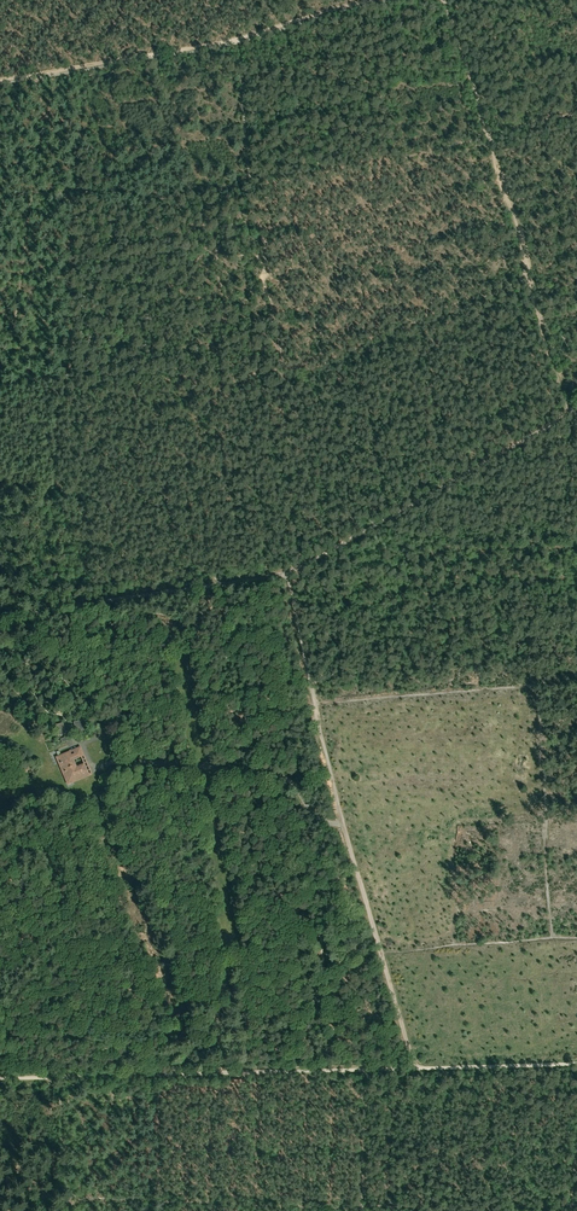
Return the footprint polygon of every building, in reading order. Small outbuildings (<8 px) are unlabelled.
[(76,733),(87,730),(84,719),(73,722),(76,733)] [(58,736),(65,734),(62,723),(55,725),(58,736)] [(83,756),(80,748),(61,756),(59,751),(56,752),(58,757),(56,758),(67,784),(89,775),(91,774),(83,756)]
